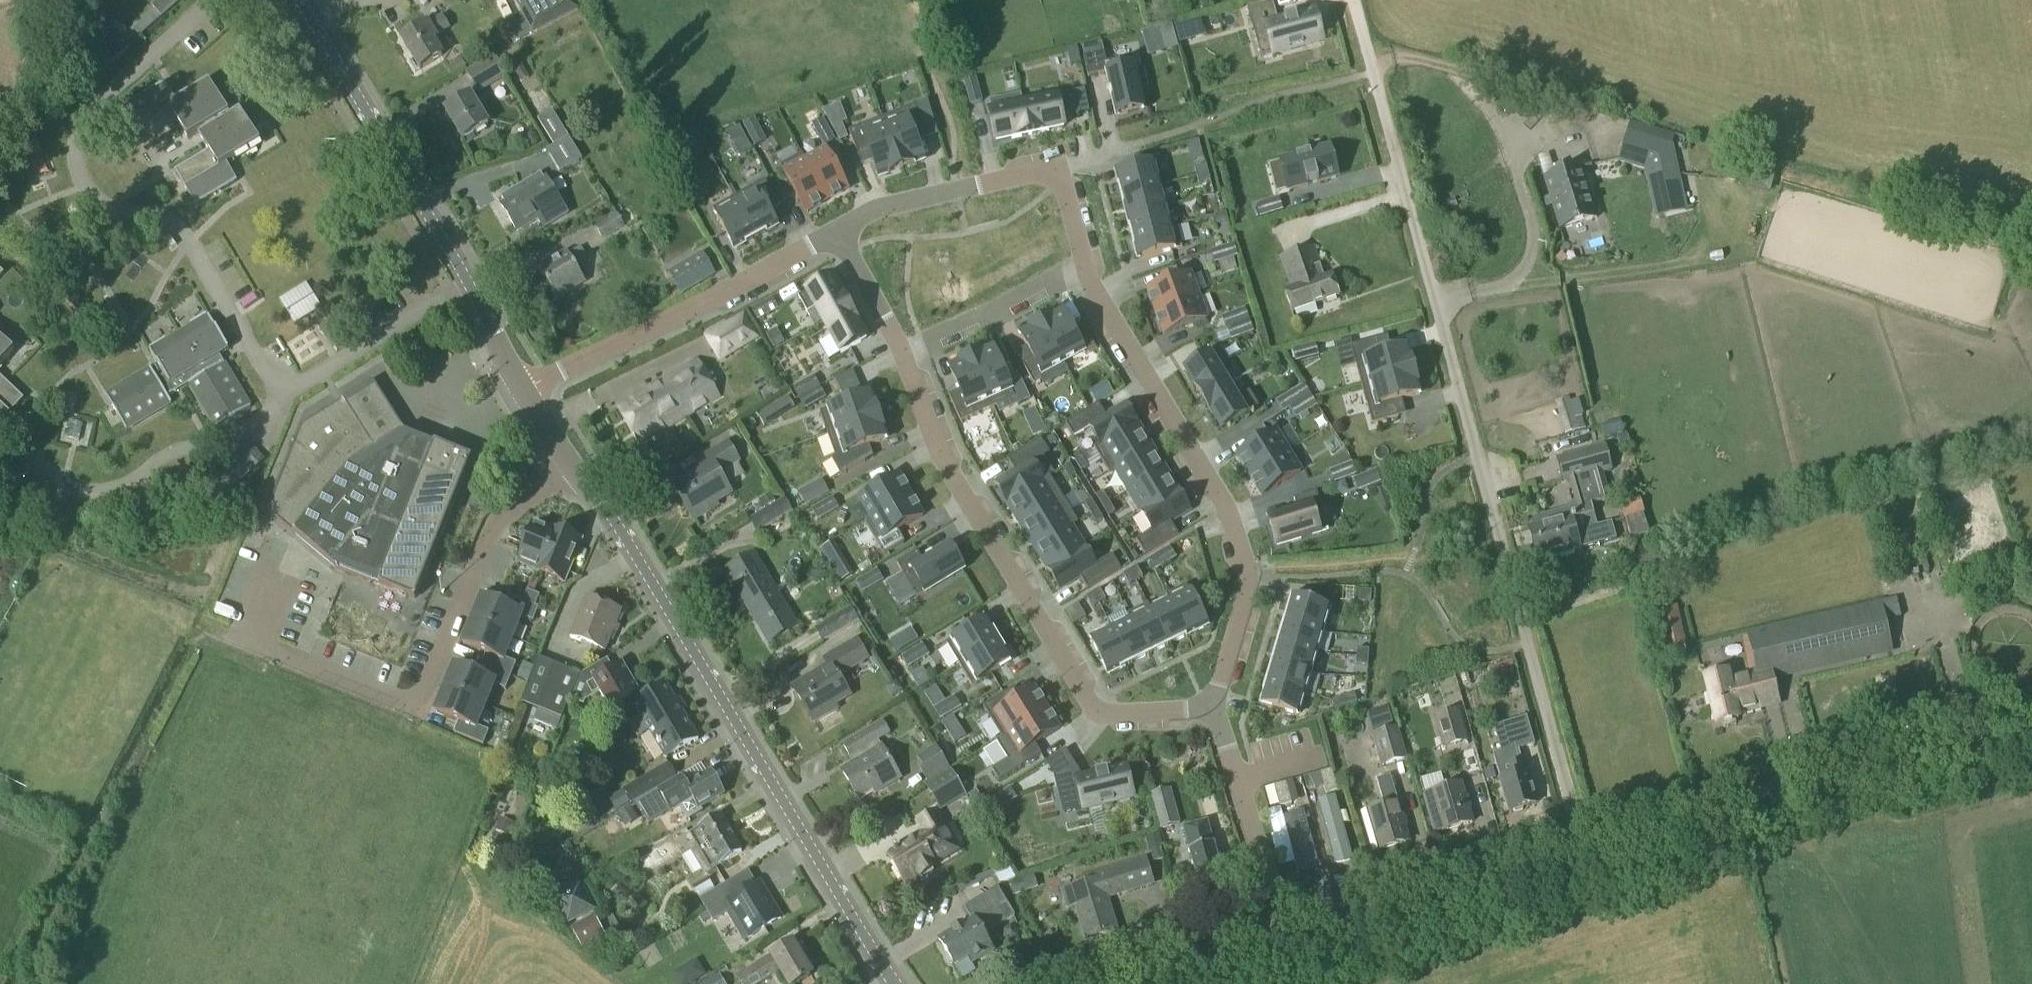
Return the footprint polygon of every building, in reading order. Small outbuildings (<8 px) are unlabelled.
[(18,0),(0,0),(0,11),(18,0)] [(63,9),(73,2),(71,0),(57,0),(63,9)] [(182,0),(160,0),(152,7),(161,18),(182,0)] [(568,0),(515,0),(531,31),(573,10),(568,0)] [(1247,8),(1253,30),(1266,27),(1274,55),(1321,43),(1313,13),(1278,23),(1272,1),(1247,8)] [(426,23),(401,39),(420,70),(441,57),(432,41),(435,39),(434,38),(449,28),(442,17),(427,26),(426,23)] [(1188,24),(1174,27),(1178,43),(1192,39),(1188,24)] [(1104,54),(1083,59),(1087,78),(1107,74),(1117,117),(1143,111),(1138,91),(1148,89),(1144,71),(1134,73),(1133,68),(1108,73),(1104,54)] [(478,93),(505,77),(492,56),(466,72),(478,93)] [(198,134),(208,152),(174,172),(195,207),(237,182),(226,165),(260,144),(239,109),(229,115),(208,80),(174,101),(164,83),(122,108),(143,143),(177,123),(188,140),(198,134)] [(975,80),(964,83),(970,106),(981,103),(975,80)] [(1056,100),(1023,107),(1030,136),(1064,129),(1062,119),(1089,113),(1084,90),(1056,97),(1056,100)] [(470,96),(444,111),(462,140),(487,125),(470,96)] [(915,107),(882,120),(901,170),(923,161),(914,138),(925,133),(915,107)] [(996,144),(1030,136),(1023,107),(989,115),(996,144)] [(537,120),(554,147),(568,139),(551,112),(537,120)] [(753,119),(743,125),(754,146),(765,140),(753,119)] [(823,147),(834,141),(822,120),(812,126),(823,147)] [(848,132),(858,159),(870,155),(879,178),(901,170),(882,120),(848,132)] [(841,123),(831,126),(839,141),(847,138),(841,123)] [(532,147),(536,144),(537,139),(534,135),(530,134),(526,137),(525,142),(527,146),(532,147)] [(1658,216),(1683,211),(1669,148),(1627,136),(1620,160),(1647,168),(1658,216)] [(739,145),(744,154),(751,150),(747,141),(739,145)] [(469,161),(482,161),(481,148),(468,149),(469,161)] [(1336,179),(1328,149),(1281,161),(1289,191),(1336,179)] [(825,151),(804,162),(826,202),(847,190),(825,151)] [(784,174),(806,213),(826,202),(804,162),(784,174)] [(1116,174),(1121,196),(1158,187),(1153,165),(1116,174)] [(1194,169),(1196,177),(1208,174),(1206,166),(1194,169)] [(1581,169),(1544,180),(1543,180),(1558,231),(1596,219),(1581,169)] [(566,214),(546,179),(544,180),(540,174),(500,197),(504,204),(501,206),(516,232),(537,220),(542,229),(566,214)] [(1198,185),(1210,182),(1208,174),(1196,177),(1198,185)] [(765,181),(733,199),(755,239),(776,227),(766,208),(776,202),(765,181)] [(1158,187),(1121,196),(1127,217),(1164,208),(1158,187)] [(734,250),(755,239),(733,199),(712,210),(734,250)] [(1282,211),(1279,200),(1256,207),(1259,218),(1282,211)] [(1164,208),(1127,217),(1132,238),(1169,228),(1164,208)] [(617,214),(595,226),(601,240),(624,228),(617,214)] [(1228,222),(1225,214),(1214,217),(1216,225),(1228,222)] [(1182,249),(1176,227),(1169,228),(1132,238),(1138,260),(1182,249)] [(1210,252),(1214,264),(1237,257),(1233,245),(1210,252)] [(1311,246),(1278,258),(1289,291),(1283,294),(1291,314),(1338,297),(1330,276),(1323,279),(1311,246)] [(566,253),(538,269),(556,299),(584,283),(577,270),(588,264),(579,249),(568,255),(566,253)] [(701,254),(669,273),(682,295),(714,276),(701,254)] [(1155,313),(1198,298),(1189,275),(1147,291),(1155,313)] [(798,298),(807,314),(815,309),(823,324),(849,310),(832,279),(798,298)] [(1198,298),(1155,313),(1163,336),(1206,320),(1198,298)] [(778,310),(772,299),(751,311),(757,322),(778,310)] [(264,321),(291,371),(320,356),(293,306),(264,321)] [(849,310),(823,324),(840,355),(866,340),(849,310)] [(1226,330),(1249,321),(1244,310),(1222,318),(1226,330)] [(1062,313),(1041,325),(1062,364),(1083,352),(1085,356),(1096,350),(1084,329),(1074,335),(1062,313)] [(184,377),(215,429),(250,408),(223,363),(216,368),(212,360),(228,350),(208,317),(149,352),(164,377),(157,381),(150,369),(105,396),(126,431),(171,404),(162,390),(184,377)] [(739,348),(756,338),(743,317),(727,327),(739,348)] [(1226,330),(1230,341),(1253,333),(1249,321),(1226,330)] [(1041,325),(1020,337),(1032,359),(1022,364),(1033,385),(1044,379),(1042,375),(1062,364),(1041,325)] [(14,352),(0,339),(0,367),(14,352)] [(1376,340),(1350,347),(1355,366),(1361,387),(1413,373),(1407,350),(1381,357),(1376,340)] [(1312,346),(1292,351),(1295,363),(1315,357),(1312,346)] [(992,350),(971,359),(993,408),(1014,399),(992,350)] [(1185,372),(1203,401),(1222,389),(1214,375),(1227,366),(1218,351),(1185,372)] [(948,397),(960,423),(993,408),(971,359),(949,369),(959,392),(948,397)] [(717,397),(696,361),(618,408),(639,443),(717,397)] [(1413,373),(1361,387),(1372,426),(1398,419),(1393,403),(1401,400),(1419,396),(1413,373)] [(24,400),(0,377),(0,424),(24,400)] [(793,389),(798,400),(819,388),(814,377),(793,389)] [(415,601),(471,460),(405,433),(373,382),(301,427),(267,512),(335,569),(370,583),(415,601)] [(1283,413),(1289,409),(1310,396),(1304,386),(1276,403),(1283,413)] [(825,399),(819,388),(798,400),(804,410),(825,399)] [(1244,396),(1231,404),(1222,389),(1203,401),(1221,431),(1253,411),(1244,396)] [(819,414),(827,436),(878,418),(870,396),(819,414)] [(1316,406),(1310,396),(1289,409),(1296,419),(1316,406)] [(1581,418),(1574,420),(1569,401),(1554,405),(1562,436),(1585,430),(1581,418)] [(1083,433),(1094,450),(1137,424),(1125,405),(1105,417),(1098,405),(1065,425),(1073,439),(1083,433)] [(774,420),(768,411),(758,417),(764,427),(774,420)] [(840,476),(867,462),(862,449),(886,440),(878,418),(827,436),(835,458),(831,460),(840,476)] [(1054,419),(1045,423),(1049,431),(1058,427),(1054,419)] [(1537,432),(1556,429),(1554,420),(1536,423),(1537,432)] [(1620,421),(1602,426),(1605,439),(1623,434),(1620,421)] [(1137,424),(1094,450),(1108,473),(1151,447),(1137,424)] [(1249,477),(1288,453),(1275,433),(1237,456),(1249,477)] [(1627,436),(1618,438),(1620,447),(1629,445),(1627,436)] [(995,485),(1006,504),(1049,478),(1049,477),(1043,481),(1032,464),(1049,454),(1040,440),(1007,460),(1014,473),(995,485)] [(263,460),(245,442),(233,453),(252,472),(263,460)] [(714,502),(729,493),(718,474),(738,462),(726,443),(706,455),(712,464),(672,488),(672,489),(673,488),(689,516),(692,522),(717,507),(714,502)] [(1570,480),(1577,506),(1535,518),(1537,525),(1527,528),(1532,546),(1600,527),(1599,526),(1596,526),(1593,514),(1590,504),(1607,499),(1600,472),(1611,469),(1604,446),(1556,459),(1563,482),(1570,480)] [(1114,470),(1128,492),(1164,470),(1151,447),(1108,473),(1108,474),(1114,470)] [(1300,473),(1288,453),(1249,477),(1261,497),(1300,473)] [(1081,458),(1074,462),(1080,473),(1087,468),(1081,458)] [(1356,476),(1351,464),(1329,473),(1334,484),(1356,476)] [(1062,470),(1068,480),(1075,476),(1069,466),(1062,470)] [(1530,481),(1551,476),(1549,467),(1528,471),(1530,481)] [(1164,470),(1128,492),(1141,514),(1178,492),(1164,470)] [(1380,484),(1376,473),(1353,481),(1357,492),(1380,484)] [(898,477),(859,499),(871,520),(910,497),(898,477)] [(1006,504),(1020,526),(1063,500),(1049,478),(1006,504)] [(806,505),(827,493),(821,482),(800,494),(806,505)] [(1178,492),(1141,514),(1152,532),(1135,542),(1144,556),(1177,536),(1170,523),(1190,512),(1178,492)] [(1102,493),(1095,497),(1102,508),(1109,503),(1102,493)] [(1328,531),(1316,493),(1293,500),(1297,512),(1268,521),(1276,547),(1328,531)] [(759,501),(763,508),(773,502),(769,495),(759,501)] [(922,518),(910,497),(871,520),(853,530),(865,551),(922,518)] [(756,534),(773,523),(791,512),(784,499),(748,520),(756,534)] [(838,509),(832,499),(811,510),(817,521),(838,509)] [(1020,526),(1034,549),(1077,523),(1063,500),(1020,526)] [(1089,515),(1096,511),(1090,500),(1083,505),(1089,515)] [(1102,508),(1108,518),(1115,514),(1109,503),(1102,508)] [(1102,521),(1096,511),(1089,515),(1095,525),(1102,521)] [(1034,549),(1047,571),(1084,549),(1071,527),(1077,523),(1034,549)] [(552,532),(536,525),(534,530),(532,529),(520,559),(520,560),(519,564),(536,571),(535,572),(541,574),(558,532),(553,530),(552,532)] [(1604,542),(1600,527),(1532,546),(1536,561),(1604,542)] [(564,584),(571,566),(581,541),(558,532),(541,574),(564,584)] [(896,565),(916,598),(963,570),(949,547),(923,563),(917,552),(896,565)] [(1155,571),(1176,559),(1169,548),(1149,561),(1155,571)] [(1095,566),(1084,549),(1047,571),(1060,591),(1079,579),(1087,591),(1120,570),(1111,556),(1095,566)] [(1930,583),(1923,555),(1911,558),(1919,586),(1930,583)] [(749,608),(776,591),(755,556),(724,574),(733,591),(737,588),(749,608)] [(853,575),(847,566),(833,575),(838,584),(853,575)] [(813,581),(819,582),(826,578),(819,567),(809,573),(813,581)] [(1136,568),(1129,572),(1135,583),(1143,578),(1136,568)] [(856,583),(862,593),(883,581),(877,571),(856,583)] [(1129,586),(1135,583),(1129,572),(1123,576),(1129,586)] [(1166,596),(1186,637),(1207,627),(1187,586),(1166,596)] [(1099,590),(1092,595),(1098,605),(1105,601),(1099,590)] [(776,591),(749,608),(770,643),(797,627),(776,591)] [(1371,592),(1355,591),(1354,603),(1370,604),(1371,592)] [(529,605),(533,594),(527,592),(522,603),(529,605)] [(535,608),(539,597),(533,594),(529,605),(535,608)] [(1092,609),(1098,605),(1092,595),(1085,599),(1092,609)] [(1148,606),(1147,606),(1167,647),(1186,637),(1166,596),(1165,597),(1169,603),(1151,612),(1148,606)] [(522,603),(508,597),(504,608),(481,599),(472,622),(512,639),(521,618),(532,623),(538,609),(535,608),(529,605),(522,603)] [(600,662),(601,661),(621,612),(587,598),(570,640),(592,649),(589,658),(600,662)] [(1285,621),(1322,632),(1328,610),(1292,600),(1285,621)] [(1147,606),(1127,615),(1147,656),(1167,647),(1147,606)] [(814,630),(821,642),(822,643),(858,621),(850,609),(814,630)] [(1656,614),(1665,653),(1675,650),(1672,638),(1682,635),(1675,609),(1656,614)] [(1879,609),(1778,632),(1749,638),(1759,679),(1771,676),(1889,649),(1879,609)] [(1130,622),(1111,631),(1128,666),(1147,656),(1127,615),(1127,616),(1130,622)] [(1285,621),(1279,642),(1316,653),(1322,632),(1285,621)] [(516,665),(504,660),(512,639),(472,622),(462,646),(485,655),(481,666),(511,678),(516,665)] [(946,645),(958,666),(997,642),(985,622),(946,645)] [(1108,676),(1128,666),(1111,631),(1091,641),(1108,676)] [(824,658),(830,668),(794,690),(814,724),(838,710),(835,705),(849,696),(838,678),(868,659),(856,639),(824,658)] [(997,642),(958,666),(971,686),(1010,663),(997,642)] [(1279,642),(1273,663),(1310,674),(1316,653),(1279,642)] [(902,658),(908,668),(929,656),(922,646),(902,658)] [(1356,658),(1368,659),(1369,651),(1357,650),(1356,658)] [(1368,659),(1356,658),(1355,666),(1367,667),(1368,659)] [(561,720),(569,701),(578,676),(539,660),(537,660),(529,685),(522,705),(537,711),(533,721),(557,731),(561,720)] [(522,663),(516,679),(528,683),(534,668),(522,663)] [(1273,663),(1267,684),(1304,694),(1310,674),(1273,663)] [(505,691),(511,678),(481,666),(476,676),(454,667),(444,691),(485,707),(493,686),(505,691)] [(622,666),(594,682),(578,676),(569,701),(583,706),(585,702),(600,694),(609,711),(643,691),(638,683),(633,686),(622,666)] [(1736,715),(1762,708),(1753,673),(1727,680),(1725,673),(1704,679),(1716,725),(1737,719),(1736,715)] [(889,686),(888,691),(891,696),(900,691),(895,683),(889,686)] [(1304,694),(1267,684),(1261,705),(1297,716),(1304,694)] [(698,740),(665,686),(633,705),(666,760),(698,740)] [(983,708),(1001,738),(1046,711),(1034,690),(1020,699),(1010,705),(1003,695),(983,708)] [(485,707),(444,691),(435,714),(458,723),(453,735),(483,747),(489,733),(477,728),(485,707)] [(1343,699),(1345,707),(1356,703),(1354,696),(1343,699)] [(933,710),(940,720),(960,708),(954,698),(933,710)] [(1333,710),(1345,707),(1343,699),(1331,702),(1333,710)] [(1371,736),(1380,768),(1407,761),(1401,741),(1409,739),(1405,727),(1397,729),(1397,728),(1394,729),(1388,708),(1366,714),(1373,735),(1371,736)] [(1433,718),(1443,750),(1468,743),(1459,710),(1433,718)] [(1046,711),(1001,738),(1020,769),(1041,756),(1035,746),(1059,731),(1046,711)] [(941,723),(945,731),(957,724),(952,716),(941,723)] [(1508,754),(1534,746),(1526,718),(1500,726),(1508,754)] [(855,764),(842,772),(858,800),(873,791),(875,794),(900,779),(877,741),(889,734),(883,723),(844,747),(850,758),(851,758),(855,764)] [(931,731),(935,738),(943,734),(939,726),(931,731)] [(919,771),(926,784),(950,770),(935,747),(916,759),(922,769),(919,771)] [(1053,774),(1056,788),(1068,785),(1075,813),(1132,799),(1124,769),(1083,779),(1072,762),(1053,774)] [(1511,776),(1499,780),(1509,813),(1512,812),(1515,813),(1522,811),(1522,809),(1536,805),(1526,772),(1524,772),(1521,762),(1508,766),(1511,776)] [(676,778),(675,777),(668,765),(623,791),(630,804),(676,778)] [(521,766),(504,784),(525,803),(542,784),(521,766)] [(1492,769),(1483,772),(1486,782),(1495,779),(1492,769)] [(1305,790),(1314,787),(1310,770),(1300,773),(1305,790)] [(1320,774),(1325,794),(1337,791),(1331,771),(1320,774)] [(939,807),(963,793),(950,772),(926,786),(939,807)] [(679,807),(687,820),(685,821),(686,822),(701,813),(699,810),(723,796),(709,773),(686,787),(680,777),(657,791),(670,812),(679,807)] [(1279,808),(1291,804),(1285,784),(1274,787),(1279,808)] [(1472,824),(1460,785),(1424,796),(1435,833),(1442,831),(1443,832),(1472,824)] [(989,802),(995,812),(1016,799),(1009,789),(989,802)] [(1159,830),(1179,824),(1169,790),(1149,795),(1159,830)] [(981,800),(976,792),(968,797),(973,805),(981,800)] [(1331,801),(1313,806),(1330,864),(1348,858),(1331,801)] [(1371,853),(1408,843),(1397,804),(1360,815),(1371,853)] [(622,825),(635,817),(630,809),(617,817),(622,825)] [(896,856),(889,861),(903,883),(917,875),(920,878),(934,869),(928,859),(952,844),(934,815),(919,824),(925,834),(894,853),(896,856)] [(695,846),(690,849),(705,874),(720,865),(741,853),(720,818),(699,830),(688,836),(695,846)] [(510,826),(500,822),(496,832),(507,836),(510,826)] [(1200,892),(1224,885),(1225,885),(1207,822),(1182,829),(1200,892)] [(1150,853),(1151,853),(1154,865),(1164,862),(1161,850),(1162,850),(1159,837),(1147,840),(1150,853)] [(569,844),(561,848),(566,857),(574,853),(569,844)] [(1303,858),(1292,861),(1299,891),(1311,889),(1303,858)] [(1078,886),(1061,891),(1067,909),(1075,906),(1086,941),(1115,932),(1105,898),(1153,883),(1146,860),(1076,881),(1078,886)] [(744,873),(727,884),(733,895),(707,911),(712,921),(726,913),(743,942),(755,934),(780,919),(760,884),(753,888),(744,873)] [(1033,876),(1009,883),(1014,896),(1037,889),(1033,876)] [(591,909),(579,886),(555,898),(568,922),(591,909)] [(987,917),(994,930),(1015,918),(997,888),(963,909),(971,922),(973,920),(975,924),(987,917)] [(687,911),(692,919),(702,913),(698,905),(687,911)] [(705,912),(698,917),(702,924),(709,919),(705,912)] [(973,920),(971,922),(938,941),(947,956),(945,959),(948,965),(953,965),(955,968),(968,960),(971,965),(993,952),(983,936),(994,930),(987,917),(975,924),(973,920)] [(597,938),(588,921),(572,930),(581,947),(597,938)] [(1004,939),(1010,942),(1017,938),(1016,931),(1010,927),(1003,931),(1004,939)] [(735,977),(739,983),(762,983),(781,973),(787,983),(797,983),(811,976),(792,944),(771,957),(735,977)] [(719,975),(702,983),(724,983),(719,975)]
